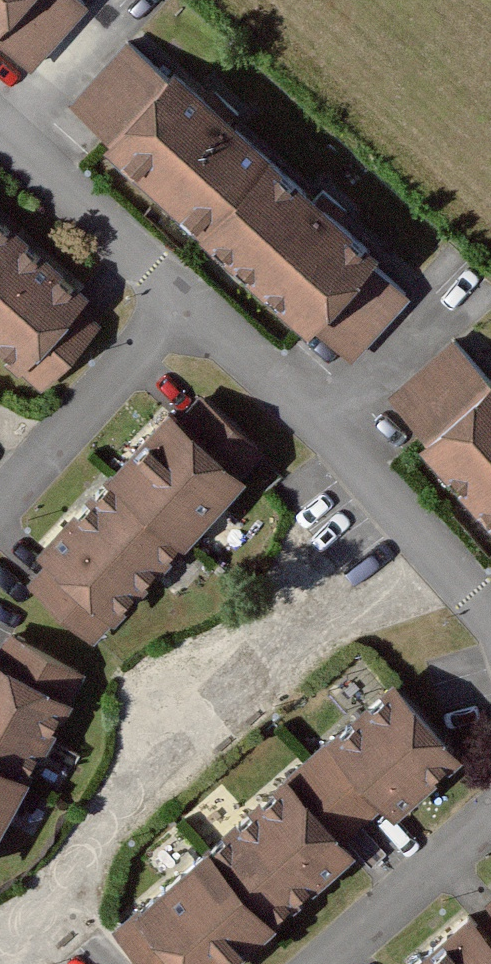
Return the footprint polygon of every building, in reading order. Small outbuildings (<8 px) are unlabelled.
[(0,2),(0,37),(24,59),(76,0),(2,0),(0,2)] [(68,98),(108,134),(166,70),(125,34),(68,98)] [(171,65),(166,70),(108,134),(206,223),(269,154),(171,65)] [(367,243),(269,154),(206,223),(304,312),(362,248),(367,243)] [(11,229),(0,218),(0,241),(11,229)] [(11,229),(0,241),(0,341),(38,375),(89,318),(66,296),(75,286),(11,229)] [(403,286),(362,248),(304,312),(345,349),(403,286)] [(388,390),(424,431),(489,374),(452,333),(388,390)] [(489,374),(424,431),(490,507),(490,372),(489,374)] [(166,406),(112,465),(179,526),(254,444),(197,392),(176,415),(166,406)] [(179,526),(112,465),(41,544),(53,553),(31,576),(86,628),(179,526)] [(17,770),(74,666),(7,629),(0,642),(0,760),(17,770)] [(390,680),(306,754),(357,811),(381,790),(390,800),(449,748),(390,680)] [(357,811),(306,754),(203,846),(262,913),(342,843),(333,832),(357,811)] [(17,770),(0,760),(0,800),(17,770)] [(203,846),(114,924),(150,963),(183,963),(189,959),(193,963),(205,963),(262,913),(203,846)] [(476,919),(466,909),(407,962),(408,963),(490,963),(490,906),(476,919)]
